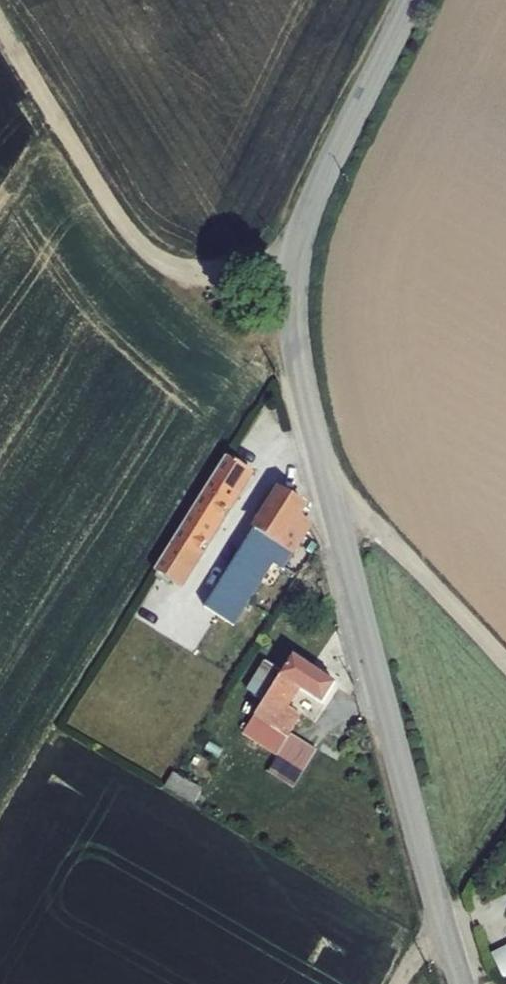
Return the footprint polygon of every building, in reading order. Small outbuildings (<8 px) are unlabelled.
[(152,581),(175,596),(248,482),(225,467),(152,581)] [(211,617),(233,632),(267,573),(277,579),(301,538),(293,533),(302,517),(280,503),(274,512),(268,509),(257,526),(264,530),(211,617)] [(300,649),(263,710),(302,735),(315,713),(297,703),(311,682),(331,694),(342,677),(300,649)] [(245,688),(259,696),(275,666),(261,658),(245,688)] [(175,781),(201,797),(209,784),(183,767),(175,781)] [(505,973),(505,943),(489,951),(500,976),(505,973)]
